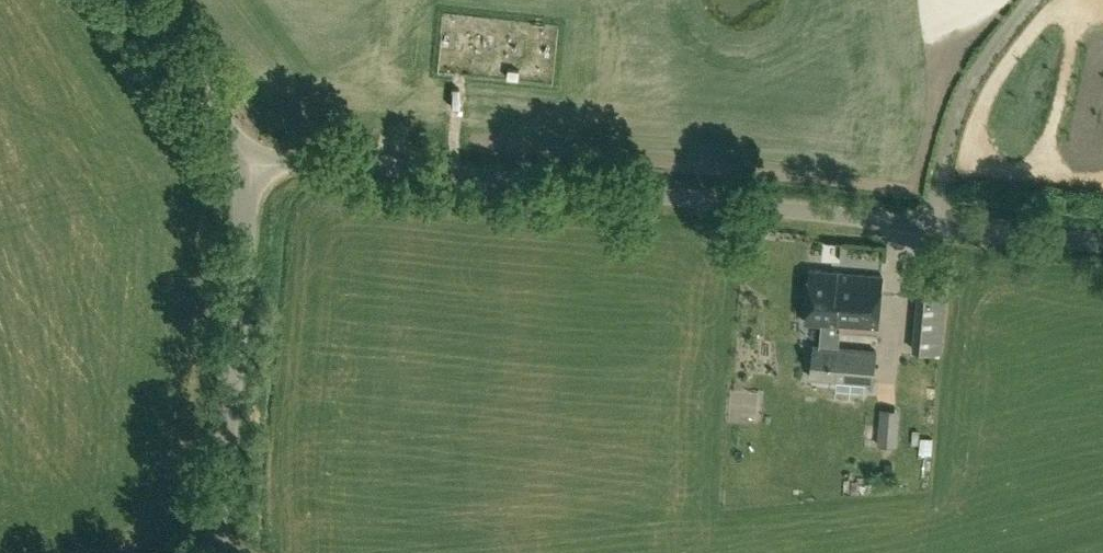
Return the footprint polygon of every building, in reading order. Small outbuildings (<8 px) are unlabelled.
[(308,67),(316,56),(303,47),(296,58),(308,67)] [(822,324),(820,342),(838,344),(839,332),(836,332),(837,324),(877,328),(882,277),(837,273),(837,272),(809,269),(805,323),(822,324)] [(920,280),(913,350),(940,353),(946,282),(920,280)] [(838,347),(838,344),(820,342),(820,346),(813,345),(810,378),(872,383),(875,351),(838,347)] [(734,437),(766,437),(766,400),(735,399),(734,437)] [(890,403),(891,432),(905,432),(904,402),(890,403)]
